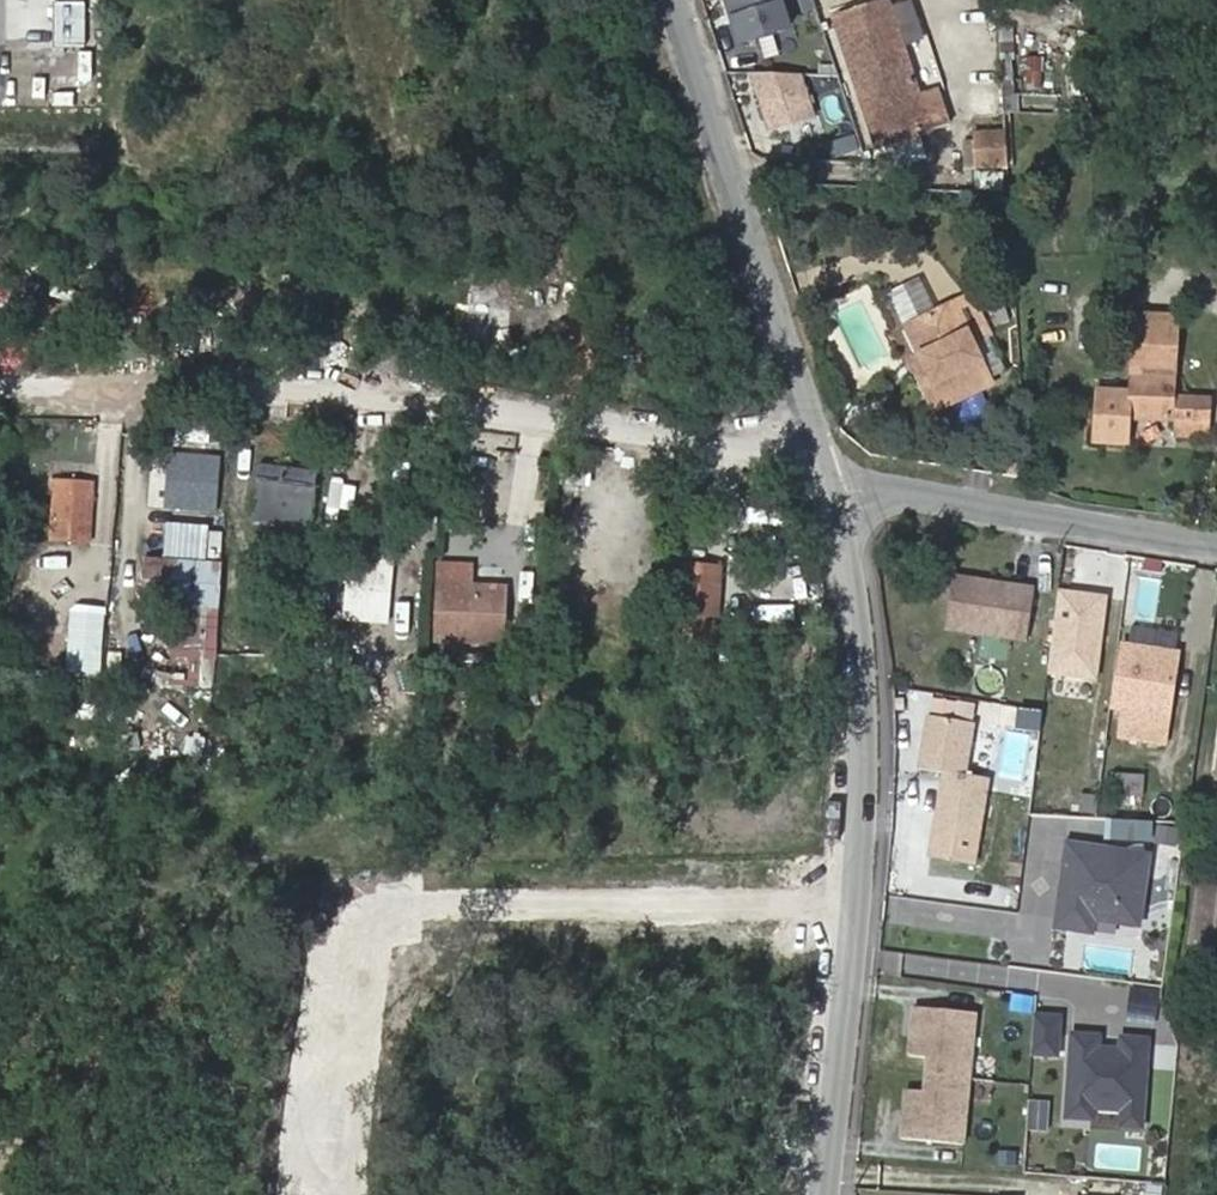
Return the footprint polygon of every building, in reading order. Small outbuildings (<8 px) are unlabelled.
[(741,44),(788,28),(779,0),(726,0),(741,44)] [(838,15),(881,140),(930,124),(887,0),(884,0),(838,15)] [(83,3),(54,2),(53,44),(82,45),(83,3)] [(881,140),(838,15),(829,18),(872,143),(881,140)] [(1020,56),(1022,89),(1042,88),(1040,55),(1020,56)] [(800,76),(750,75),(769,133),(813,118),(800,76)] [(978,166),(1011,163),(1007,129),(975,132),(978,166)] [(455,329),(479,331),(481,293),(457,292),(455,329)] [(930,359),(914,367),(932,405),(989,379),(970,338),(986,330),(969,292),(905,320),(919,351),(925,348),(930,359)] [(482,304),(481,329),(497,330),(498,304),(482,304)] [(1140,374),(1175,377),(1180,317),(1137,315),(1131,390),(1138,391),(1140,374)] [(909,356),(914,367),(930,359),(925,348),(919,351),(909,356)] [(1130,416),(1171,419),(1172,401),(1173,393),(1175,377),(1140,374),(1138,391),(1131,390),(1100,388),(1097,439),(1128,442),(1130,416)] [(736,418),(749,402),(733,390),(720,406),(736,418)] [(1181,393),(1173,393),(1172,401),(1171,419),(1179,419),(1180,401),(1181,393)] [(1212,395),(1181,393),(1180,401),(1179,419),(1210,421),(1212,395)] [(1208,435),(1210,421),(1179,419),(1171,419),(1170,432),(1208,435)] [(223,452),(170,451),(168,514),(221,516),(223,452)] [(314,471),(261,465),(255,516),(308,523),(314,471)] [(47,535),(84,537),(88,479),(51,477),(47,535)] [(207,559),(207,546),(172,545),(172,559),(207,559)] [(210,609),(211,565),(207,565),(207,559),(172,559),(171,564),(150,564),(148,607),(210,609)] [(504,637),(505,583),(469,583),(469,559),(436,559),(435,636),(504,637)] [(713,641),(720,568),(677,564),(670,637),(713,641)] [(1038,589),(956,578),(949,630),(1031,641),(1038,589)] [(388,631),(392,584),(346,581),(343,627),(388,631)] [(1099,683),(1110,592),(1058,586),(1047,677),(1099,683)] [(99,626),(43,624),(42,660),(98,661),(99,626)] [(1122,736),(1164,742),(1168,712),(1177,647),(1119,640),(1110,706),(1125,708),(1122,736)] [(1005,705),(930,692),(916,772),(941,779),(932,830),(987,835),(1005,705)] [(1142,776),(1112,774),(1111,795),(1141,796),(1142,776)] [(1109,820),(1107,836),(1147,840),(1149,824),(1109,820)] [(1155,855),(1063,837),(1052,897),(1057,919),(1060,935),(1101,939),(1122,938),(1126,925),(1146,926),(1155,855)] [(908,956),(906,974),(972,979),(973,961),(908,956)] [(1066,1016),(1035,1009),(1031,1049),(1065,1060),(1061,1124),(1110,1129),(1126,1135),(1149,1137),(1152,1039),(1093,1030),(1066,1016)] [(945,1018),(937,1096),(1000,1103),(1008,1025),(945,1018)] [(1048,1132),(1050,1101),(1027,1099),(1025,1131),(1048,1132)]
